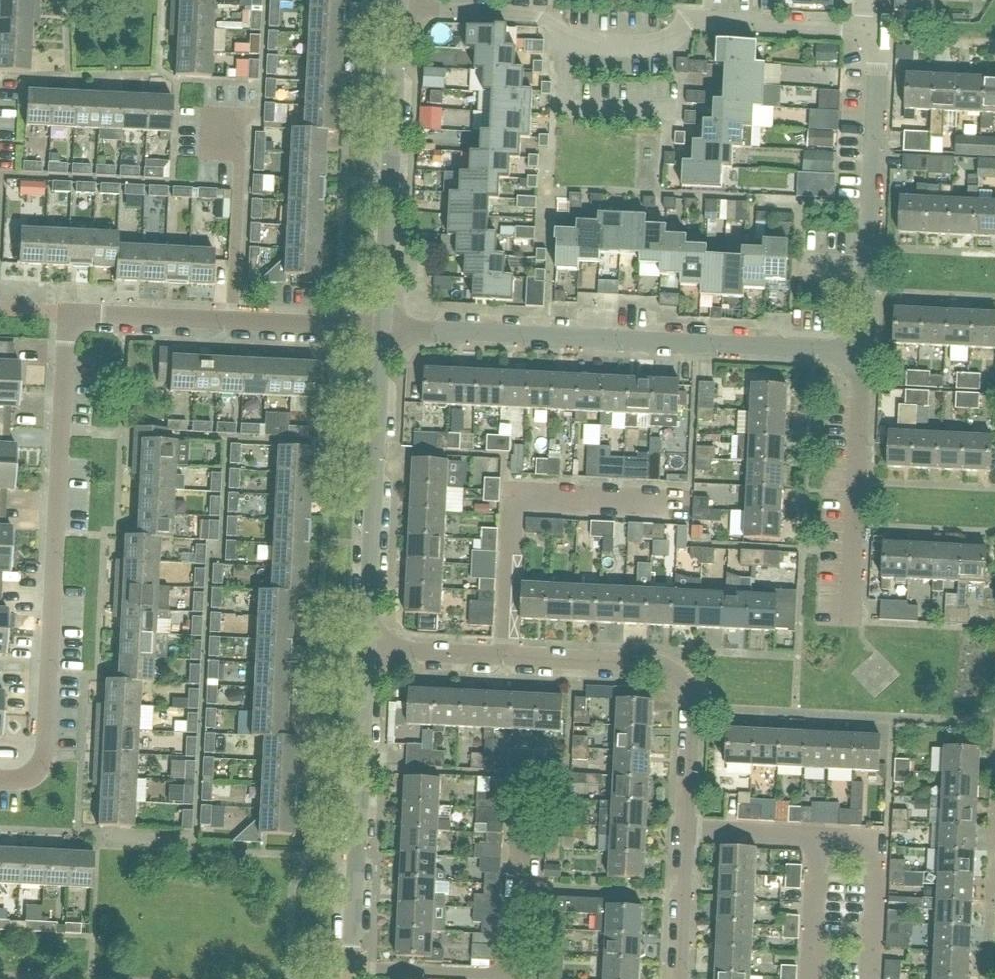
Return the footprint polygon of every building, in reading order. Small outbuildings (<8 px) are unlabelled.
[(33,0),(28,0),(0,0),(0,23),(31,24),(32,15),(38,16),(39,3),(32,3),(33,0)] [(345,0),(309,0),(308,10),(344,12),(345,0)] [(795,8),(834,10),(835,0),(795,0),(795,8)] [(936,0),(897,0),(896,12),(935,14),(936,0)] [(213,29),(214,5),(179,4),(178,13),(172,13),(171,26),(177,26),(177,28),(213,29)] [(278,27),(279,8),(269,8),(269,27),(278,27)] [(343,36),(344,12),(308,10),(307,35),(343,36)] [(259,32),(259,13),(249,13),(249,32),(259,32)] [(31,24),(0,23),(0,47),(30,48),(31,24)] [(468,50),(477,51),(477,50),(507,51),(507,49),(509,28),(497,27),(497,29),(469,28),(468,50)] [(177,28),(176,52),(212,53),(213,29),(177,28)] [(268,32),(267,51),(277,51),(278,32),(268,32)] [(342,60),(343,36),(307,35),(306,59),(342,60)] [(258,56),(259,37),(249,36),(248,56),(258,56)] [(525,54),(535,54),(536,42),(526,41),(525,54)] [(545,42),(536,42),(535,54),(545,55),(545,42)] [(717,67),(726,68),(726,64),(757,66),(757,65),(758,44),(718,43),(717,67)] [(0,47),(0,72),(29,74),(29,72),(30,48),(0,47)] [(517,49),(507,49),(507,51),(477,50),(477,51),(476,72),(486,72),(486,71),(516,73),(516,70),(517,49)] [(210,79),(212,53),(176,52),(175,75),(175,77),(210,79)] [(267,56),(266,76),(276,76),(277,57),(267,56)] [(341,84),(342,60),(306,59),(305,82),(341,84)] [(689,74),(690,62),(690,60),(677,59),(677,74),(689,74)] [(257,81),(258,62),(248,62),(247,80),(257,81)] [(534,75),(544,75),(544,63),(535,62),(534,75)] [(698,75),(699,63),(690,62),(689,74),(698,75)] [(699,63),(698,75),(708,75),(708,63),(699,63)] [(726,64),(726,68),(725,85),(765,87),(766,66),(757,65),(757,66),(726,64)] [(485,93),(494,93),(524,94),(524,91),(525,70),(516,70),(516,73),(486,71),(486,72),(485,93)] [(424,85),(445,84),(445,74),(423,75),(424,85)] [(908,75),(907,76),(905,122),(915,123),(916,112),(932,113),(934,77),(908,75)] [(957,114),(959,78),(934,77),(932,113),(931,134),(931,141),(942,141),(943,113),(957,114)] [(983,115),(984,79),(959,78),(957,114),(982,115),(983,115)] [(994,79),(984,79),(983,115),(982,115),(981,129),(993,130),(994,116),(994,78),(994,79)] [(266,80),(265,99),(275,100),(276,80),(266,80)] [(339,109),(341,84),(305,82),(304,107),(339,109)] [(553,84),(543,84),(543,96),(552,96),(553,84)] [(725,85),(724,103),(724,106),(755,107),(755,108),(764,109),(765,87),(725,85)] [(78,94),(76,94),(74,129),(98,131),(100,95),(90,95),(91,89),(78,88),(78,94)] [(50,128),(52,93),(28,92),(28,91),(27,91),(25,127),(39,128),(38,139),(48,140),(48,128),(50,128)] [(494,93),(493,113),(532,115),(533,92),(524,91),(524,94),(494,93)] [(697,93),(688,92),(687,105),(697,105),(697,93)] [(76,94),(52,93),(50,128),(74,129),(76,94)] [(697,93),(697,105),(706,106),(707,93),(697,93)] [(98,131),(122,132),(124,96),(100,95),(98,131)] [(147,98),(124,96),(122,132),(146,133),(147,98)] [(171,99),(147,98),(146,133),(171,134),(173,98),(171,98),(171,99)] [(422,126),(443,126),(444,102),(422,102),(422,126)] [(715,102),(714,123),(714,126),(744,128),(744,129),(754,129),(755,108),(755,107),(724,106),(724,103),(715,102)] [(265,104),(264,123),(274,124),(275,104),(265,104)] [(326,132),(338,133),(339,109),(304,107),(302,129),(302,131),(326,132)] [(493,113),(492,133),(492,134),(522,136),(522,139),(531,140),(532,115),(493,113)] [(696,114),(687,114),(687,113),(686,125),(696,126),(696,114)] [(743,149),(744,129),(744,128),(714,126),(714,123),(705,123),(704,143),(704,146),(734,148),(734,149),(743,149)] [(325,156),(326,132),(302,131),(302,129),(290,129),(289,154),(325,156)] [(254,153),(265,153),(266,133),(255,133),(254,153)] [(521,160),(522,139),(522,136),(492,134),(492,133),(482,133),(481,154),(481,155),(511,156),(511,159),(521,160)] [(931,154),(931,141),(931,134),(905,133),(904,152),(931,154)] [(685,146),(686,134),(676,134),(676,145),(685,146)] [(550,148),(550,136),(540,136),(540,148),(550,148)] [(956,139),(956,142),(956,153),(955,153),(955,157),(980,158),(981,140),(956,139)] [(981,140),(980,158),(994,158),(994,140),(981,140)] [(956,142),(952,142),(943,148),(943,153),(955,153),(956,153),(956,142)] [(733,170),(734,149),(734,148),(704,146),(704,143),(694,143),(693,163),(693,167),(723,168),(723,169),(733,170)] [(24,150),(23,173),(42,174),(42,164),(43,151),(24,150)] [(254,153),(253,172),(264,173),(265,153),(254,153)] [(510,180),(511,159),(511,156),(481,155),(481,154),(472,153),(471,174),(471,175),(501,176),(501,180),(510,180)] [(324,180),(325,156),(289,154),(288,179),(324,180)] [(675,166),(676,154),(666,154),(665,166),(675,166)] [(539,168),(540,157),(530,157),(530,168),(539,168)] [(917,173),(929,173),(930,158),(918,157),(904,157),(903,172),(917,173)] [(941,158),(930,158),(929,173),(940,174),(941,158)] [(978,160),(978,178),(994,179),(994,160),(978,159),(978,160)] [(722,190),(723,169),(723,168),(693,167),(693,163),(684,162),(683,188),(722,190)] [(47,174),(67,175),(67,165),(48,164),(47,174)] [(71,175),(91,176),(91,166),(72,165),(71,175)] [(95,176),(115,177),(115,167),(96,166),(95,176)] [(119,178),(139,178),(139,168),(120,168),(119,178)] [(144,179),(163,180),(163,170),(144,169),(144,179)] [(500,201),(501,180),(501,176),(471,175),(471,174),(462,173),(461,194),(461,195),(491,197),(491,200),(500,201)] [(253,177),(252,197),(262,197),(263,177),(253,177)] [(538,189),(539,177),(529,177),(528,189),(538,189)] [(323,204),(324,180),(288,179),(287,203),(323,204)] [(23,180),(23,181),(22,200),(46,201),(47,182),(23,180)] [(71,183),(52,182),(52,192),(71,193),(71,183)] [(95,184),(76,183),(76,193),(95,194),(95,184)] [(120,186),(101,185),(100,195),(119,196),(120,186)] [(144,187),(125,186),(124,196),(144,197),(144,187)] [(902,198),(901,199),(900,234),(926,235),(928,200),(927,200),(928,186),(918,186),(917,199),(902,198)] [(968,186),(967,202),(953,201),(951,236),(976,238),(978,190),(979,190),(979,187),(968,186)] [(168,188),(149,187),(148,197),(168,199),(168,188)] [(941,200),(928,200),(926,235),(951,236),(953,201),(952,201),(953,188),(942,187),(941,200)] [(192,189),(173,188),(173,199),(192,200),(192,189)] [(217,192),(217,191),(198,190),(198,200),(217,201),(216,220),(228,220),(229,192),(217,192)] [(979,190),(978,190),(976,238),(994,239),(994,203),(992,203),(993,191),(979,190)] [(490,218),(491,200),(491,197),(461,195),(461,194),(451,194),(450,216),(490,218)] [(571,195),(571,204),(583,205),(583,195),(571,195)] [(592,195),(592,196),(592,205),(604,206),(604,196),(592,195)] [(518,210),(527,210),(528,198),(518,197),(518,210)] [(528,198),(527,210),(537,210),(538,198),(528,198)] [(656,209),(657,199),(645,198),(644,208),(656,209)] [(677,199),(665,199),(665,209),(677,210),(677,199)] [(698,211),(698,201),(686,200),(685,210),(698,211)] [(252,201),(251,221),(261,221),(262,202),(252,201)] [(719,202),(707,201),(707,211),(719,211),(719,202)] [(285,227),(321,228),(323,204),(287,203),(285,227)] [(749,203),(737,203),(737,212),(749,213),(749,203)] [(582,215),(583,205),(571,204),(570,214),(582,215)] [(717,235),(719,211),(707,211),(706,220),(708,220),(707,234),(717,235)] [(748,223),(749,213),(737,212),(736,222),(748,223)] [(769,224),(770,214),(757,213),(757,224),(769,224)] [(601,255),(621,256),(623,216),(599,215),(599,224),(602,224),(600,255),(601,255)] [(449,237),(458,237),(489,238),(489,235),(490,218),(450,216),(449,237)] [(647,217),(623,216),(621,256),(642,257),(644,226),(647,226),(647,217)] [(17,265),(43,266),(44,231),(30,230),(30,222),(23,221),(23,229),(19,229),(19,237),(7,236),(7,250),(18,250),(18,263),(17,263),(17,265)] [(578,223),(578,232),(581,233),(579,263),(580,263),(601,264),(601,255),(600,255),(602,224),(599,224),(578,223)] [(789,243),(788,243),(789,225),(779,224),(778,242),(764,242),(764,251),(767,251),(766,282),(767,282),(787,283),(789,243)] [(251,225),(250,245),(260,245),(261,226),(251,225)] [(668,227),(647,226),(644,226),(642,257),(641,266),(662,267),(664,237),(667,237),(668,227)] [(320,253),(321,228),(285,227),(284,251),(320,253)] [(516,240),(526,241),(527,229),(517,228),(516,240)] [(536,229),(527,229),(526,241),(536,241),(536,229)] [(69,232),(44,231),(43,266),(67,267),(69,232)] [(578,232),(557,231),(556,243),(559,243),(557,271),(579,272),(580,263),(579,263),(581,233),(578,232)] [(93,233),(69,232),(67,267),(91,268),(93,233)] [(118,234),(93,233),(91,268),(115,269),(116,269),(117,246),(118,246),(118,234)] [(498,236),(489,235),(489,238),(458,237),(457,258),(467,259),(467,258),(497,260),(497,257),(498,236)] [(662,267),(661,276),(682,277),(683,277),(684,247),(687,247),(688,238),(667,237),(664,237),(662,267)] [(142,247),(118,246),(117,246),(116,269),(115,269),(114,282),(116,282),(116,281),(140,283),(142,247)] [(142,247),(140,283),(164,284),(166,249),(142,247)] [(708,248),(687,247),(684,247),(683,277),(682,277),(681,287),(702,288),(703,288),(705,257),(708,257),(708,248)] [(166,249),(164,284),(188,285),(190,250),(166,249)] [(249,249),(248,269),(259,269),(260,249),(249,249)] [(190,250),(188,285),(214,286),(214,285),(212,285),(214,251),(190,250)] [(548,250),(538,250),(537,262),(547,263),(548,250)] [(743,250),(743,259),(746,259),(745,290),(766,291),(767,282),(766,282),(767,251),(764,251),(743,250)] [(284,251),(284,260),(259,282),(258,282),(258,283),(285,285),(286,275),(319,277),(320,253),(284,251)] [(466,280),(475,280),(505,281),(505,278),(506,257),(497,257),(497,260),(467,258),(467,259),(466,280)] [(701,297),(723,298),(725,258),(708,257),(705,257),(703,288),(702,288),(701,297)] [(743,259),(725,258),(723,298),(744,299),(745,290),(746,259),(743,259)] [(536,283),(546,283),(547,271),(537,271),(537,280),(536,283)] [(515,278),(505,278),(505,281),(475,280),(474,300),(514,303),(515,285),(515,278)] [(528,279),(527,308),(545,308),(546,283),(536,283),(537,280),(528,279)] [(894,345),(920,346),(922,311),(896,309),(894,345)] [(947,312),(922,311),(920,346),(946,347),(947,312)] [(948,311),(948,312),(947,312),(946,347),(946,348),(971,349),(972,313),(948,311)] [(972,313),(971,349),(994,350),(994,314),(972,313)] [(20,387),(21,364),(8,364),(9,346),(13,346),(13,344),(0,344),(0,386),(20,387)] [(196,358),(196,351),(159,349),(157,380),(170,381),(169,393),(194,394),(196,358)] [(266,397),(268,355),(258,354),(258,361),(244,361),(242,396),(266,397)] [(292,356),(268,355),(266,397),(290,399),(292,363),(292,356)] [(220,360),(196,358),(194,394),(218,395),(220,360)] [(244,361),(220,360),(218,395),(242,396),(244,361)] [(292,363),(290,399),(315,400),(316,364),(315,364),(292,363)] [(424,405),(450,407),(452,370),(426,369),(424,405)] [(452,370),(450,407),(475,408),(477,371),(452,370)] [(475,408),(501,409),(502,373),(477,371),(475,408)] [(907,388),(918,388),(919,373),(907,372),(907,388)] [(528,374),(502,373),(501,409),(526,410),(528,374)] [(930,373),(919,373),(918,388),(930,389),(930,373)] [(526,410),(551,412),(553,375),(528,374),(526,410)] [(578,376),(553,375),(551,412),(576,413),(578,376)] [(957,391),(969,391),(969,375),(957,375),(957,391)] [(981,375),(969,375),(969,391),(980,391),(981,375)] [(604,378),(578,376),(576,413),(576,424),(588,425),(588,414),(601,414),(602,414),(604,378)] [(613,415),(627,416),(629,379),(604,378),(602,414),(601,414),(601,427),(613,428),(613,415)] [(654,380),(629,379),(627,416),(626,428),(638,429),(639,416),(652,417),(654,380)] [(651,428),(678,429),(680,382),(654,380),(652,417),(651,428)] [(716,384),(700,384),(699,409),(714,410),(716,384)] [(5,427),(6,408),(18,409),(20,387),(0,386),(0,427),(5,427)] [(752,386),(750,412),(787,413),(788,387),(752,386)] [(906,407),(917,408),(918,392),(906,392),(906,407)] [(929,408),(929,393),(918,392),(917,408),(918,408),(929,408)] [(956,410),(967,410),(968,395),(956,394),(956,410)] [(979,411),(980,395),(968,395),(967,410),(979,411)] [(272,401),(274,424),(291,422),(289,400),(272,401)] [(888,468),(914,469),(916,434),(918,408),(917,408),(906,407),(899,406),(898,433),(889,433),(888,468)] [(714,421),(714,410),(699,409),(698,421),(714,421)] [(787,413),(750,412),(749,437),(786,439),(787,413)] [(167,432),(187,432),(187,422),(168,421),(167,432)] [(193,423),(192,433),(212,434),(212,424),(193,423)] [(216,434),(236,435),(236,425),(217,424),(216,434)] [(240,435),(260,436),(260,426),(241,425),(240,435)] [(264,436),(284,437),(284,427),(265,426),(264,436)] [(5,427),(0,427),(0,468),(15,469),(17,447),(4,446),(5,427)] [(135,427),(133,465),(176,467),(177,442),(165,442),(166,429),(135,427)] [(288,437),(308,438),(308,428),(289,427),(288,437)] [(463,430),(461,451),(480,453),(482,431),(463,430)] [(437,449),(448,450),(449,434),(438,434),(437,449)] [(461,435),(449,434),(448,450),(460,450),(461,435)] [(941,435),(916,434),(914,469),(939,471),(941,435)] [(941,435),(939,471),(965,472),(966,437),(941,435)] [(487,452),(499,453),(499,437),(488,437),(487,452)] [(511,438),(499,437),(499,453),(510,453),(511,438)] [(749,437),(748,462),(784,464),(786,439),(749,437)] [(993,438),(966,437),(965,472),(991,473),(993,438)] [(639,440),(637,480),(649,481),(650,453),(650,440),(639,440)] [(231,445),(230,465),(240,465),(241,446),(231,445)] [(311,447),(311,449),(276,447),(275,472),(311,474),(313,447),(311,447)] [(588,447),(587,478),(598,478),(599,463),(600,447),(588,447)] [(600,447),(599,463),(598,478),(610,479),(612,448),(600,447)] [(713,449),(697,448),(696,460),(712,460),(713,449)] [(662,453),(650,453),(649,481),(660,481),(662,453)] [(538,460),(537,475),(548,476),(549,461),(538,460)] [(712,472),(712,460),(696,460),(696,471),(712,472)] [(412,487),(448,488),(449,462),(413,461),(412,487)] [(549,461),(548,476),(560,477),(561,462),(549,461)] [(784,464),(748,462),(747,488),(783,489),(784,464)] [(176,467),(133,465),(132,475),(139,475),(139,489),(174,491),(182,491),(183,477),(175,477),(176,467)] [(1,509),(2,491),(14,491),(15,469),(0,468),(0,509),(1,509)] [(229,470),(229,490),(239,490),(240,470),(229,470)] [(310,498),(311,474),(275,472),(274,496),(310,498)] [(220,493),(221,474),(211,474),(210,493),(220,493)] [(485,491),(500,491),(501,480),(486,479),(485,491)] [(448,488),(412,487),(411,512),(447,514),(448,488)] [(747,488),(746,513),(782,515),(783,489),(747,488)] [(174,491),(139,489),(137,514),(173,515),(174,491)] [(500,503),(500,491),(485,491),(484,502),(500,503)] [(228,494),(227,513),(237,514),(238,494),(228,494)] [(309,522),(310,498),(274,496),(273,520),(309,522)] [(209,517),(219,518),(220,498),(210,498),(209,517)] [(710,499),(695,498),(694,510),(710,511),(710,499)] [(694,510),(694,520),(693,522),(709,522),(710,511),(694,510)] [(447,514),(411,512),(410,537),(446,539),(447,514)] [(781,541),(782,515),(746,513),(744,539),(781,541)] [(137,514),(136,537),(136,538),(160,539),(160,540),(172,540),(173,515),(137,514)] [(227,518),(226,537),(236,538),(237,519),(227,518)] [(526,535),(552,536),(553,520),(527,519),(526,535)] [(307,546),(309,522),(273,520),(272,544),(307,546)] [(565,521),(553,520),(552,536),(564,536),(565,521)] [(218,542),(219,523),(209,522),(208,542),(218,542)] [(603,539),(604,523),(592,522),(591,538),(603,539)] [(615,539),(615,524),(604,523),(603,539),(615,539)] [(653,541),(654,526),(642,525),(641,540),(653,541)] [(665,542),(666,526),(654,526),(653,541),(665,542)] [(688,527),(678,527),(677,550),(687,551),(687,548),(688,527)] [(11,551),(12,529),(0,528),(0,551),(11,551)] [(483,530),(482,541),(498,542),(498,530),(483,530)] [(159,563),(160,540),(160,539),(136,538),(136,537),(124,536),(124,538),(123,561),(159,563)] [(446,539),(410,537),(409,562),(444,564),(446,539)] [(497,554),(498,542),(482,541),(482,553),(497,554)] [(226,542),(225,561),(235,562),(236,542),(226,542)] [(892,580),(909,581),(911,544),(884,543),(882,591),(892,591),(892,580)] [(306,570),(307,546),(272,544),(271,569),(306,570)] [(936,546),(911,544),(909,581),(933,582),(934,582),(936,546)] [(194,565),(204,565),(205,546),(195,546),(194,565)] [(936,546),(934,582),(933,582),(933,592),(944,592),(944,583),(959,583),(961,547),(936,546)] [(986,584),(987,548),(961,547),(959,583),(958,598),(969,598),(969,584),(986,584)] [(691,564),(702,565),(703,549),(691,548),(691,564)] [(715,550),(703,549),(702,565),(714,565),(715,550)] [(0,551),(0,573),(10,573),(11,551),(0,551)] [(753,567),(753,551),(742,551),(741,566),(752,567),(753,567)] [(767,568),(765,568),(765,552),(753,551),(753,567),(752,567),(752,578),(766,578),(767,568)] [(116,561),(115,585),(157,587),(159,563),(123,561),(116,561)] [(444,564),(409,562),(407,587),(407,588),(444,590),(444,589),(443,589),(444,564)] [(222,586),(223,566),(213,565),(212,585),(222,586)] [(305,595),(306,570),(271,569),(269,592),(293,594),(305,595)] [(193,589),(203,589),(204,570),(194,570),(193,589)] [(740,579),(739,594),(726,594),(725,630),(750,631),(752,595),(752,580),(740,579)] [(480,592),(495,592),(496,580),(480,580),(480,592)] [(691,592),(676,591),(674,627),(699,629),(701,593),(701,592),(702,581),(692,580),(691,592)] [(523,584),(522,620),(548,621),(549,585),(523,584)] [(156,611),(157,587),(115,585),(114,609),(156,611)] [(575,586),(549,585),(548,621),(573,622),(575,586)] [(600,587),(575,586),(573,622),(598,624),(600,587)] [(600,587),(598,624),(623,625),(625,589),(600,587)] [(444,590),(407,588),(406,614),(420,614),(419,632),(438,632),(438,615),(442,615),(444,590)] [(651,590),(625,589),(623,625),(649,626),(651,590)] [(211,590),(211,609),(220,610),(221,590),(211,590)] [(651,590),(649,626),(674,627),(676,591),(651,590)] [(766,596),(752,595),(750,631),(776,632),(776,630),(789,630),(789,632),(796,633),(798,592),(766,590),(766,596)] [(257,591),(256,616),(291,618),(293,594),(269,592),(257,591)] [(480,592),(479,603),(495,604),(495,592),(480,592)] [(726,594),(701,593),(699,629),(725,630),(726,594)] [(202,613),(203,594),(193,594),(192,613),(202,613)] [(908,607),(908,602),(881,601),(880,621),(907,622),(908,607)] [(495,604),(479,603),(471,603),(469,626),(493,628),(495,604)] [(908,607),(907,622),(919,623),(919,607),(908,607)] [(945,624),(957,624),(958,609),(946,608),(945,624)] [(155,635),(156,611),(114,609),(113,619),(118,619),(118,633),(155,635)] [(958,609),(957,624),(969,625),(969,610),(958,609)] [(7,633),(8,611),(0,611),(0,633),(7,633)] [(210,614),(209,634),(219,634),(220,615),(210,614)] [(290,642),(291,618),(256,616),(255,640),(290,642)] [(201,637),(202,618),(192,618),(191,637),(201,637)] [(118,633),(117,657),(154,659),(155,635),(118,633)] [(209,638),(208,658),(218,658),(219,639),(209,638)] [(289,666),(290,642),(255,640),(254,664),(289,666)] [(190,661),(200,661),(201,642),(191,642),(190,661)] [(153,684),(154,659),(117,657),(115,681),(141,683),(141,684),(153,684)] [(208,662),(207,681),(217,682),(218,663),(208,662)] [(288,690),(289,666),(254,664),(253,688),(288,690)] [(199,686),(200,666),(189,666),(189,685),(199,686)] [(140,706),(141,684),(141,683),(115,681),(105,681),(105,682),(104,705),(140,706)] [(207,686),(206,706),(216,706),(217,687),(207,686)] [(287,714),(288,690),(253,688),(252,713),(287,714)] [(434,727),(435,727),(437,690),(411,689),(409,726),(434,727)] [(187,710),(197,710),(198,691),(188,690),(187,710)] [(435,727),(434,727),(433,733),(444,733),(445,728),(460,728),(462,692),(437,690),(435,727)] [(460,728),(485,730),(487,693),(462,692),(460,728)] [(496,730),(511,731),(512,694),(487,693),(485,730),(485,740),(495,741),(496,730)] [(536,732),(538,696),(512,694),(511,731),(536,732)] [(538,696),(536,732),(562,733),(564,697),(538,696)] [(587,699),(584,699),(576,698),(574,724),(590,724),(590,713),(586,712),(587,699)] [(618,700),(616,726),(653,728),(654,702),(618,700)] [(97,705),(95,729),(138,731),(140,706),(104,705),(97,705)] [(206,710),(205,729),(215,730),(216,710),(206,710)] [(285,738),(287,714),(252,713),(250,737),(262,738),(263,737),(285,738)] [(196,734),(197,715),(187,714),(186,733),(196,734)] [(652,753),(653,728),(616,726),(615,751),(652,753)] [(137,755),(138,731),(95,729),(94,753),(137,755)] [(726,765),(752,766),(754,731),(728,730),(726,765)] [(780,732),(754,731),(752,766),(778,768),(780,732)] [(805,733),(780,732),(778,768),(803,769),(805,733)] [(829,770),(830,735),(805,733),(803,769),(829,770)] [(204,734),(203,754),(213,754),(215,735),(204,734)] [(856,736),(830,735),(829,770),(854,771),(856,736)] [(880,773),(882,737),(856,735),(856,736),(854,771),(854,772),(880,773)] [(262,738),(261,761),(297,763),(298,738),(285,738),(263,737),(262,738)] [(589,738),(574,737),(573,749),(589,750),(589,738)] [(195,758),(196,739),(186,738),(185,757),(195,758)] [(433,768),(434,753),(423,752),(423,745),(409,745),(408,767),(433,768)] [(945,747),(944,773),(979,775),(981,749),(945,747)] [(508,772),(522,772),(533,773),(534,757),(518,757),(519,749),(509,748),(508,772)] [(588,761),(589,750),(573,749),(573,760),(588,761)] [(650,779),(652,753),(615,751),(614,777),(650,779)] [(136,779),(137,755),(94,753),(93,776),(136,779)] [(445,753),(434,753),(433,768),(445,769),(445,753)] [(483,771),(484,755),(472,754),(472,770),(483,771)] [(496,755),(484,755),(483,771),(495,771),(496,755)] [(533,773),(545,774),(546,758),(534,757),(533,773)] [(203,759),(202,778),(212,778),(213,759),(203,759)] [(912,761),(896,760),(895,772),(911,772),(912,761)] [(184,781),(194,782),(195,762),(185,761),(184,781)] [(295,787),(297,763),(261,761),(260,786),(295,787)] [(183,781),(183,772),(176,771),(174,774),(174,781),(183,781)] [(911,784),(911,772),(895,772),(895,783),(911,784)] [(944,773),(943,799),(978,800),(979,775),(944,773)] [(572,774),(572,780),(578,783),(584,784),(584,775),(572,774)] [(99,787),(99,800),(135,802),(136,779),(93,776),(93,787),(99,787)] [(649,804),(650,779),(614,777),(613,802),(649,804)] [(406,779),(405,804),(440,806),(442,780),(406,779)] [(202,782),(201,802),(211,802),(212,783),(202,782)] [(476,808),(504,809),(505,795),(505,783),(490,783),(490,795),(476,794),(476,808)] [(853,783),(851,811),(852,811),(851,826),(862,827),(865,784),(853,783)] [(183,805),(193,806),(194,787),(184,786),(183,805)] [(294,812),(295,787),(260,786),(259,810),(294,812)] [(549,787),(549,799),(564,800),(565,788),(549,787)] [(182,802),(183,788),(170,788),(169,802),(182,802)] [(742,804),(751,805),(752,794),(743,793),(742,804)] [(763,794),(752,794),(751,805),(762,805),(763,794)] [(979,800),(978,800),(943,799),(931,798),(930,823),(933,823),(977,826),(979,800)] [(564,812),(564,800),(549,799),(548,811),(548,822),(571,824),(571,812),(564,812)] [(133,828),(135,802),(99,800),(97,826),(133,828)] [(611,827),(648,829),(649,804),(613,802),(612,812),(601,811),(600,826),(611,827)] [(440,821),(440,806),(405,804),(404,830),(439,831),(450,831),(450,822),(440,821)] [(201,806),(200,826),(210,826),(211,806),(201,806)] [(739,806),(739,821),(750,821),(751,806),(739,806)] [(751,806),(750,821),(762,822),(762,807),(751,806)] [(504,823),(504,809),(476,808),(475,833),(487,834),(487,835),(503,835),(504,823)] [(790,808),(789,823),(801,824),(802,808),(790,808)] [(802,808),(801,824),(813,825),(813,809),(802,808)] [(293,838),(294,812),(259,810),(259,819),(234,841),(232,841),(232,843),(260,844),(260,834),(292,836),(291,838),(293,838)] [(839,826),(851,826),(852,811),(851,811),(840,810),(839,826)] [(893,810),(893,822),(909,823),(909,811),(893,810)] [(182,811),(181,830),(192,831),(192,812),(182,811)] [(893,822),(892,829),(892,834),(908,835),(909,823),(893,822)] [(933,823),(932,849),(976,851),(977,826),(933,823)] [(646,855),(648,829),(611,827),(600,826),(599,837),(611,837),(610,853),(646,855)] [(438,857),(439,831),(404,830),(402,855),(438,857)] [(480,860),(501,861),(502,861),(503,835),(487,835),(487,851),(474,850),(473,859),(480,860)] [(547,837),(546,849),(562,850),(563,838),(547,837)] [(67,888),(69,846),(59,846),(59,853),(45,852),(43,887),(67,888)] [(92,847),(69,846),(67,888),(90,889),(91,890),(93,854),(92,854),(91,854),(92,847)] [(913,848),(892,847),(890,872),(906,873),(906,863),(913,862),(913,848)] [(722,848),(721,874),(757,875),(758,849),(722,848)] [(561,862),(562,850),(546,849),(546,861),(561,862)] [(975,876),(976,851),(932,849),(932,854),(935,859),(939,859),(939,873),(938,874),(975,876)] [(21,851),(0,850),(0,884),(19,885),(21,851)] [(45,852),(21,851),(19,885),(43,887),(45,852)] [(645,880),(646,855),(610,853),(609,879),(645,880)] [(437,869),(438,857),(402,855),(401,880),(437,882),(437,881),(446,882),(446,874),(440,869),(437,869)] [(500,885),(501,861),(480,860),(479,873),(485,873),(485,885),(500,885)] [(787,865),(786,877),(802,878),(803,866),(787,865)] [(905,885),(906,873),(890,872),(890,884),(905,885)] [(937,899),(937,900),(973,902),(975,876),(938,874),(939,873),(924,873),(924,884),(938,885),(937,899)] [(720,899),(755,901),(757,875),(721,874),(720,899)] [(802,890),(802,878),(786,877),(786,889),(802,890)] [(436,895),(437,882),(401,880),(400,905),(435,907),(445,907),(446,896),(436,895)] [(500,897),(500,885),(485,885),(484,897),(500,897)] [(555,913),(596,915),(596,931),(606,932),(642,934),(643,908),(609,906),(609,900),(556,897),(555,913)] [(937,911),(936,925),(972,927),(973,902),(937,900),(937,899),(923,898),(922,910),(937,911)] [(719,924),(754,926),(755,901),(720,899),(719,924)] [(435,907),(400,905),(399,931),(434,933),(434,931),(445,932),(445,922),(435,922),(435,907)] [(483,923),(483,935),(498,936),(499,908),(474,907),(473,923),(483,923)] [(904,912),(889,911),(888,923),(904,923),(904,922),(904,912)] [(784,916),(784,928),(800,928),(800,917),(784,916)] [(559,919),(543,918),(542,929),(558,930),(559,919)] [(9,931),(9,921),(0,921),(0,931),(9,931)] [(25,922),(9,921),(9,931),(24,932),(25,922)] [(24,932),(40,933),(41,923),(25,922),(24,932)] [(904,923),(888,923),(887,946),(910,946),(910,938),(913,935),(913,922),(904,922),(904,923)] [(57,924),(41,923),(40,933),(57,934),(57,924)] [(65,924),(64,934),(81,935),(81,925),(65,924)] [(753,951),(754,926),(719,924),(717,949),(753,951)] [(935,950),(971,952),(972,927),(936,925),(935,950)] [(799,940),(800,928),(784,928),(783,939),(799,940)] [(558,930),(542,929),(541,954),(563,955),(563,942),(558,942),(558,930)] [(444,950),(433,949),(434,933),(399,931),(397,957),(433,958),(433,961),(443,961),(444,950)] [(606,932),(605,957),(641,959),(641,958),(646,955),(647,948),(642,944),(643,934),(642,934),(606,932)] [(497,962),(498,936),(483,935),(467,935),(466,945),(473,945),(472,961),(497,962)] [(717,949),(716,975),(751,976),(753,951),(717,949)] [(935,950),(933,976),(970,978),(971,952),(935,950)] [(641,959),(605,957),(604,978),(640,978),(641,959)] [(901,962),(886,962),(885,973),(901,974),(901,962)] [(782,967),(781,978),(797,978),(797,967),(782,967)]
